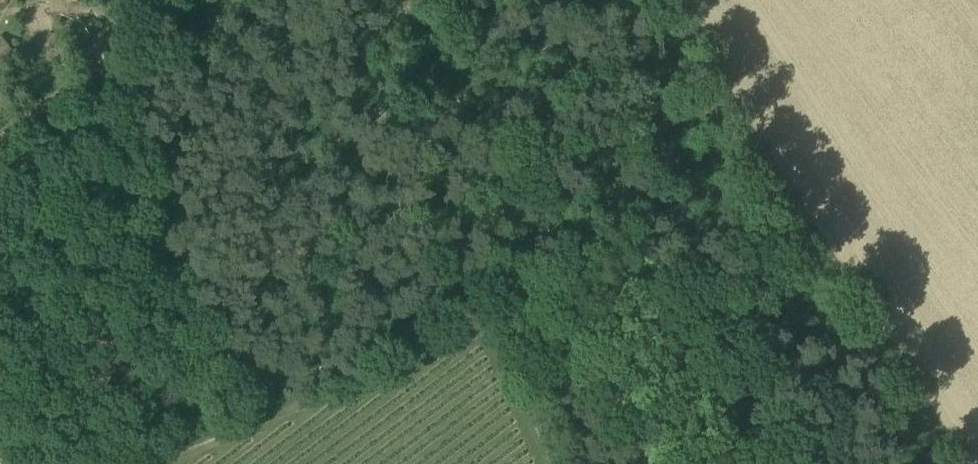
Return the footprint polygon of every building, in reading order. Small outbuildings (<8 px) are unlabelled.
[(11,50),(1,37),(0,38),(0,58),(11,50)]
